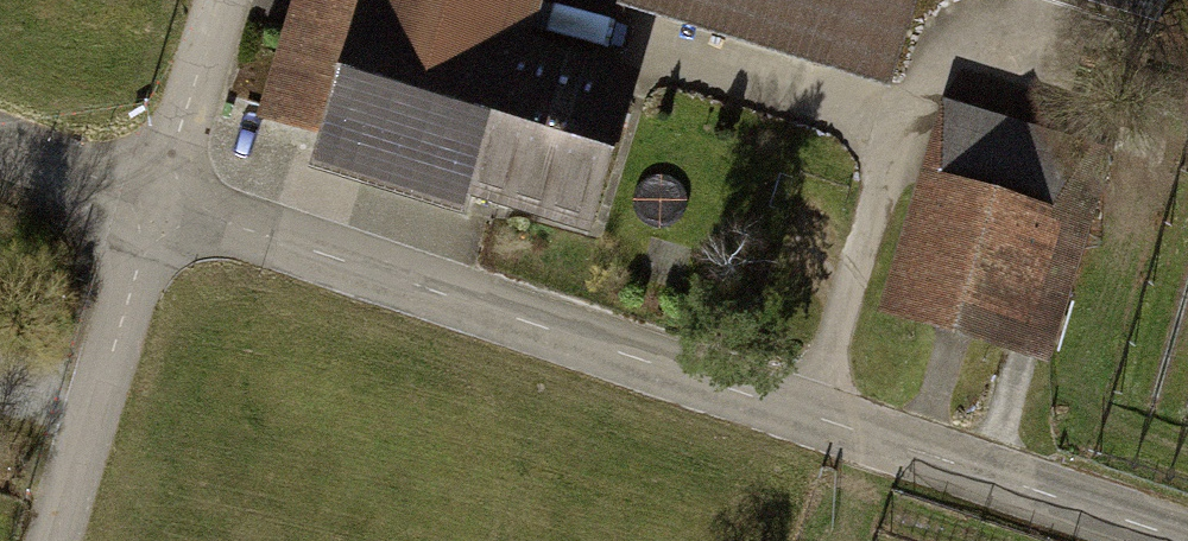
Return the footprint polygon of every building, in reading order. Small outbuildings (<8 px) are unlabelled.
[(285,94),(339,109),(326,154),(589,228),(630,83),(513,50),(527,0),(312,0),(285,94)] [(887,72),(909,0),(651,0),(887,72)] [(1143,21),(1150,0),(1079,0),(1143,21)] [(1092,150),(953,108),(894,304),(1033,346),(1092,150)] [(1178,328),(1187,321),(1187,282),(1178,328)]
